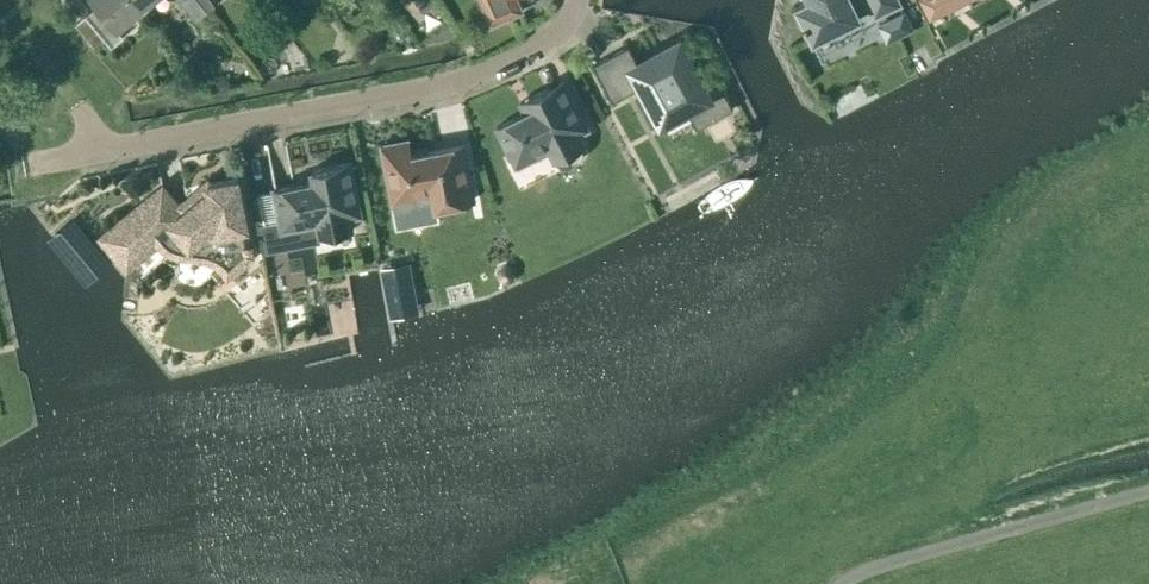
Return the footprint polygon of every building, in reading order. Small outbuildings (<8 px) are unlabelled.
[(100,9),(79,27),(95,48),(106,39),(111,45),(123,36),(118,30),(144,9),(136,0),(93,0),(100,9)] [(144,9),(155,0),(136,0),(144,9)] [(207,11),(213,6),(214,5),(210,0),(198,0),(207,11)] [(415,0),(424,12),(435,3),(433,0),(415,0)] [(492,23),(522,11),(517,0),(482,0),(492,23)] [(793,4),(812,43),(863,18),(860,14),(869,10),(873,18),(902,4),(900,0),(801,0),(793,4)] [(931,16),(963,0),(923,0),(931,16)] [(905,11),(877,25),(886,43),(913,29),(905,11)] [(679,42),(639,64),(628,45),(593,64),(613,101),(642,85),(662,120),(685,108),(696,128),(733,108),(713,72),(699,79),(679,42)] [(215,77),(210,81),(211,87),(216,90),(224,90),(229,86),(229,80),(223,76),(215,77)] [(583,145),(577,131),(587,126),(564,80),(520,102),(525,112),(497,126),(517,166),(536,156),(534,152),(548,145),(554,159),(562,164),(570,164),(579,160),(583,154),(583,145)] [(463,144),(411,155),(408,140),(381,145),(393,204),(415,200),(414,198),(433,194),(435,207),(474,199),(463,144)] [(265,253),(321,242),(320,236),(353,230),(350,217),(361,215),(351,162),(312,169),(314,180),(273,188),(279,220),(260,224),(265,253)] [(183,211),(163,187),(102,237),(123,262),(155,236),(162,245),(172,252),(183,255),(195,257),(210,260),(222,267),(228,274),(251,255),(245,225),(246,225),(237,178),(208,184),(209,190),(183,211)]
